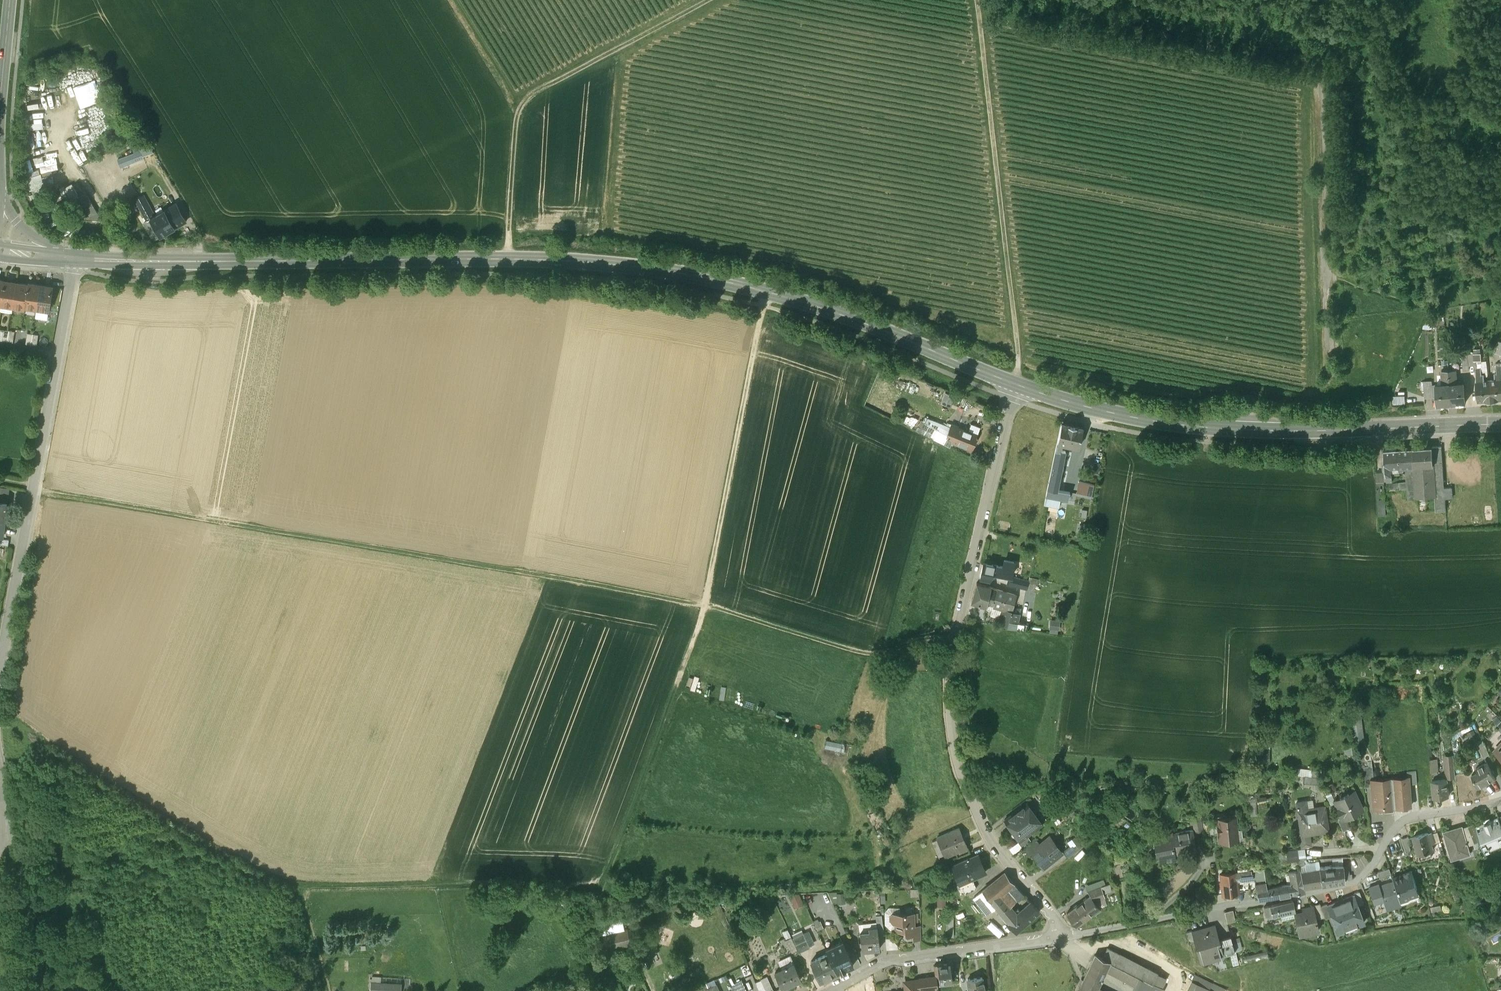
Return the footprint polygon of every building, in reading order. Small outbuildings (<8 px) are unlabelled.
[(120,157),(122,164),(157,154),(151,135),(132,141),(135,152),(120,157)] [(36,152),(28,155),(32,169),(44,165),(45,168),(51,167),(47,153),(37,157),(36,152)] [(34,187),(57,182),(56,176),(48,177),(47,173),(31,176),(34,187)] [(74,182),(62,188),(69,200),(80,193),(74,182)] [(69,203),(78,219),(102,220),(85,192),(74,199),(74,200),(69,203)] [(154,226),(148,230),(154,240),(186,221),(176,204),(154,216),(143,196),(136,200),(137,201),(134,203),(136,207),(139,205),(148,220),(150,219),(153,224),(154,226)] [(13,307),(16,283),(5,281),(1,305),(13,307)] [(25,307),(28,285),(16,283),(13,307),(25,309),(25,307)] [(37,309),(40,285),(28,283),(28,285),(25,307),(37,309)] [(52,287),(40,285),(37,309),(48,311),(52,287)] [(15,331),(4,330),(2,340),(13,342),(15,331)] [(38,335),(27,333),(25,344),(37,346),(38,335)] [(1480,350),(1473,349),(1475,340),(1472,340),(1469,354),(1474,354),(1474,361),(1481,360),(1480,350)] [(1465,382),(1456,382),(1456,379),(1457,378),(1456,366),(1453,367),(1453,369),(1449,369),(1452,401),(1467,400),(1465,382)] [(1444,383),(1435,384),(1437,403),(1452,401),(1449,369),(1445,370),(1445,367),(1442,368),(1443,380),(1444,380),(1444,383)] [(1494,373),(1495,379),(1490,379),(1492,398),(1500,397),(1500,372),(1497,372),(1494,373)] [(1482,374),(1476,374),(1477,387),(1475,387),(1475,393),(1478,392),(1478,399),(1492,398),(1490,379),(1485,380),(1484,374),(1482,374)] [(947,433),(924,422),(921,428),(939,437),(938,439),(950,444),(952,440),(951,439),(952,436),(947,434),(947,433)] [(977,433),(951,422),(947,433),(947,434),(952,436),(951,439),(952,440),(971,448),(977,433)] [(1082,427),(1061,422),(1056,449),(1060,450),(1061,443),(1078,446),(1082,427)] [(1442,445),(1432,446),(1435,495),(1437,520),(1447,520),(1445,497),(1452,497),(1451,486),(1444,487),(1442,445)] [(1432,446),(1384,449),(1386,473),(1392,472),(1391,466),(1404,465),(1405,465),(1406,473),(1404,473),(1404,476),(1406,476),(1407,484),(1416,483),(1417,497),(1435,495),(1432,446)] [(1056,449),(1044,504),(1065,509),(1069,492),(1056,489),(1057,485),(1060,482),(1061,477),(1059,477),(1064,451),(1060,450),(1056,449)] [(1416,483),(1407,484),(1408,497),(1417,497),(1416,483)] [(0,486),(0,502),(6,503),(8,488),(0,486)] [(1004,567),(984,562),(980,577),(989,579),(991,573),(1002,575),(1004,567)] [(1037,579),(1029,577),(1029,579),(1027,588),(1034,590),(1037,579)] [(1024,580),(1019,579),(1019,581),(1014,579),(1012,585),(1026,589),(1027,588),(1029,579),(1024,578),(1024,580)] [(990,587),(976,583),(971,601),(985,606),(990,587)] [(997,589),(990,587),(985,606),(994,609),(995,606),(993,606),(997,589)] [(1015,595),(997,589),(993,606),(995,606),(1005,609),(1011,611),(1015,595)] [(1005,609),(1000,625),(1007,626),(1012,612),(1011,611),(1005,609)] [(1019,614),(1012,612),(1007,626),(1016,627),(1019,614)] [(1053,617),(1051,631),(1061,632),(1063,619),(1053,617)] [(1362,737),(1361,721),(1350,722),(1351,737),(1362,737)] [(1482,751),(1489,747),(1475,724),(1469,728),(1482,751)] [(1256,754),(1267,756),(1269,740),(1258,739),(1256,754)] [(1454,753),(1446,754),(1447,772),(1456,771),(1454,753)] [(1488,758),(1477,763),(1480,770),(1475,773),(1479,782),(1496,773),(1488,758)] [(1409,774),(1390,776),(1392,801),(1400,800),(1400,801),(1410,800),(1410,802),(1411,802),(1409,774)] [(1448,775),(1433,777),(1435,793),(1450,791),(1448,775)] [(1390,776),(1371,777),(1373,805),(1374,805),(1374,803),(1384,802),(1384,801),(1392,801),(1390,776)] [(1347,789),(1338,793),(1339,795),(1335,797),(1342,813),(1342,814),(1347,811),(1354,808),(1354,809),(1361,806),(1353,789),(1348,791),(1347,789)] [(1313,802),(1304,804),(1296,805),(1300,829),(1307,828),(1309,828),(1308,825),(1325,823),(1325,825),(1327,825),(1323,801),(1313,803),(1313,802)] [(1026,802),(1005,818),(1020,839),(1027,834),(1042,822),(1026,802)] [(1198,808),(1194,807),(1193,811),(1188,811),(1189,817),(1192,816),(1194,826),(1201,825),(1198,808)] [(1236,811),(1225,812),(1225,815),(1215,816),(1217,832),(1230,831),(1231,835),(1242,834),(1241,824),(1237,824),(1236,811)] [(1347,811),(1342,814),(1342,813),(1336,815),(1342,827),(1352,822),(1347,811)] [(1477,820),(1483,833),(1482,834),(1487,846),(1488,846),(1487,844),(1500,839),(1500,812),(1500,811),(1477,820)] [(1476,817),(1469,819),(1476,836),(1482,834),(1483,833),(1477,820),(1476,817)] [(1469,819),(1464,821),(1469,838),(1476,836),(1469,819)] [(1463,820),(1445,825),(1453,852),(1472,846),(1469,838),(1464,821),(1463,820)] [(1191,826),(1169,829),(1168,825),(1154,827),(1156,839),(1159,839),(1162,858),(1173,857),(1172,846),(1184,844),(1184,847),(1194,845),(1191,826)] [(959,826),(937,836),(945,854),(967,844),(959,826)] [(1429,827),(1414,832),(1419,849),(1435,844),(1433,838),(1436,837),(1433,828),(1430,829),(1429,827)] [(1307,828),(1300,829),(1300,830),(1298,830),(1300,842),(1309,840),(1307,828)] [(1406,832),(1399,834),(1403,846),(1409,844),(1406,832)] [(1020,839),(1019,840),(1022,845),(1031,839),(1027,834),(1020,839)] [(1052,838),(1041,846),(1040,843),(1031,850),(1043,866),(1062,851),(1052,838)] [(1075,841),(1063,850),(1068,856),(1079,847),(1075,841)] [(1277,844),(1278,854),(1303,852),(1302,842),(1277,844)] [(1236,848),(1219,850),(1221,862),(1237,860),(1236,848)] [(1363,851),(1357,854),(1358,857),(1353,858),(1350,859),(1352,864),(1350,867),(1352,874),(1357,870),(1369,857),(1363,851)] [(977,853),(952,864),(960,881),(972,876),(985,870),(977,853)] [(1124,854),(1110,857),(1115,877),(1128,874),(1124,854)] [(1341,862),(1318,863),(1319,865),(1321,881),(1343,878),(1341,862)] [(1299,864),(1291,866),(1290,863),(1287,863),(1289,873),(1300,871),(1300,867),(1299,864)] [(1262,865),(1257,865),(1257,872),(1254,872),(1254,878),(1265,877),(1262,865)] [(1311,865),(1300,867),(1300,871),(1301,871),(1303,883),(1321,881),(1319,865),(1311,867),(1311,865)] [(1422,894),(1413,867),(1391,875),(1392,878),(1399,902),(1422,894)] [(1221,868),(1213,869),(1214,890),(1223,888),(1220,870),(1221,870),(1221,868)] [(1221,870),(1220,870),(1223,888),(1223,889),(1237,888),(1235,868),(1221,870)] [(1016,914),(999,894),(1007,887),(1016,898),(1024,892),(1014,882),(1005,871),(973,897),(986,913),(996,906),(1008,921),(1016,914)] [(1300,871),(1289,873),(1290,879),(1290,878),(1292,888),(1303,886),(1303,883),(1301,871),(1300,871)] [(972,876),(960,881),(965,892),(974,888),(976,886),(972,876)] [(1265,877),(1254,878),(1258,894),(1275,891),(1292,888),(1290,878),(1290,879),(1266,883),(1265,877)] [(1392,878),(1378,883),(1378,881),(1368,884),(1372,897),(1382,894),(1385,906),(1399,902),(1392,878)] [(1101,885),(1088,890),(1096,902),(1101,901),(1100,897),(1104,896),(1101,885)] [(1358,887),(1352,889),(1352,890),(1353,890),(1357,901),(1362,899),(1358,887)] [(1326,900),(1330,911),(1336,928),(1363,918),(1357,901),(1353,890),(1352,890),(1326,900)] [(948,904),(947,892),(938,893),(938,904),(948,904)] [(1290,896),(1263,902),(1265,912),(1278,909),(1280,915),(1294,912),(1293,909),(1292,906),(1293,906),(1290,896)] [(1083,899),(1066,912),(1076,924),(1093,911),(1083,899)] [(1319,899),(1312,900),(1312,902),(1312,901),(1315,913),(1323,912),(1319,901),(1320,901),(1319,899)] [(1320,901),(1319,901),(1323,912),(1324,913),(1330,911),(1326,900),(1326,899),(1320,901)] [(1016,914),(1008,921),(1016,929),(1039,910),(1031,901),(1016,914)] [(1305,906),(1293,909),(1294,912),(1297,927),(1309,925),(1309,928),(1317,926),(1315,913),(1312,901),(1312,902),(1304,903),(1305,906)] [(1221,906),(1223,917),(1231,916),(1229,905),(1221,906)] [(639,909),(633,914),(640,924),(647,919),(639,909)] [(913,911),(892,912),(891,913),(891,920),(893,922),(895,922),(896,928),(897,929),(905,929),(905,932),(907,934),(914,934),(913,924),(914,924),(913,911)] [(604,919),(606,930),(625,928),(624,916),(604,919)] [(993,918),(989,924),(1003,933),(1006,928),(993,918)] [(1214,921),(1191,927),(1194,939),(1199,957),(1223,951),(1219,938),(1214,921)] [(877,927),(868,927),(869,931),(860,932),(861,949),(879,947),(878,934),(877,927)] [(1191,927),(1185,929),(1188,941),(1194,939),(1191,927)] [(628,928),(600,934),(604,952),(610,951),(609,947),(631,942),(634,937),(632,931),(628,928)] [(804,932),(793,938),(799,952),(811,947),(804,932)] [(1230,935),(1219,938),(1223,951),(1234,948),(1230,935)] [(889,936),(890,946),(898,946),(898,940),(894,940),(894,936),(889,936)] [(853,964),(842,940),(826,948),(828,953),(837,972),(853,964)] [(828,953),(811,960),(820,980),(837,972),(828,953)] [(1162,986),(1095,953),(1091,962),(1105,969),(1106,968),(1137,985),(1134,990),(1159,990),(1162,986)] [(950,961),(934,963),(936,973),(937,981),(949,979),(952,979),(950,961)] [(1076,990),(1095,990),(1105,969),(1091,962),(1076,990)] [(793,963),(774,971),(782,987),(800,978),(793,963)] [(1223,983),(1189,969),(1180,990),(1220,990),(1223,983)] [(936,973),(919,976),(919,978),(921,988),(938,985),(937,981),(936,973)] [(967,976),(969,990),(976,990),(984,990),(982,974),(967,976)] [(372,980),(371,990),(410,990),(411,977),(402,976),(402,981),(372,980)] [(731,983),(735,990),(746,990),(747,990),(741,978),(731,983)] [(921,988),(919,978),(904,980),(906,990),(921,990),(921,988)] [(949,979),(937,981),(938,987),(950,985),(949,979)]
